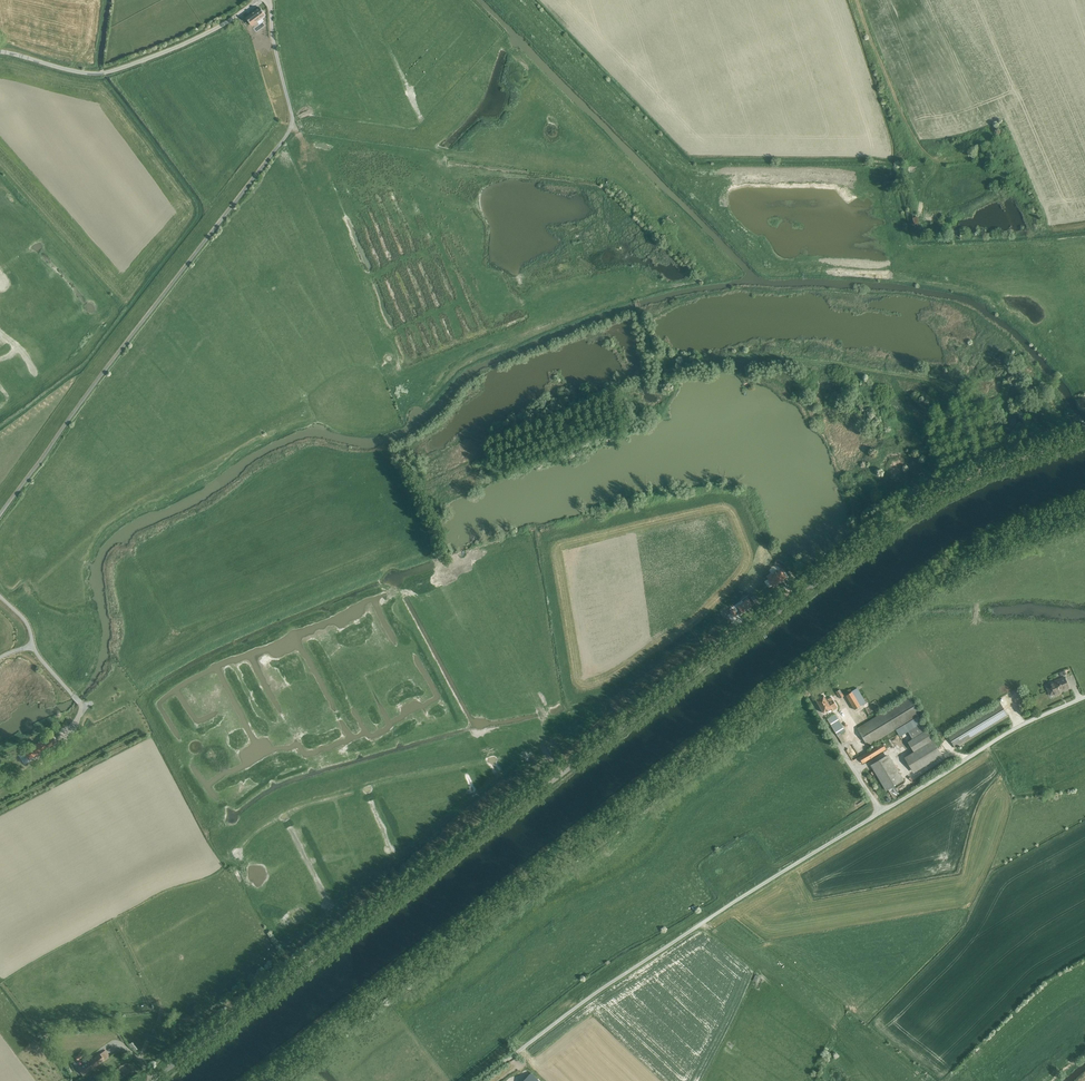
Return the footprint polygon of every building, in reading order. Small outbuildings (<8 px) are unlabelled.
[(252,12),(256,17),(268,8),(263,2),(252,12)] [(254,29),(259,26),(255,20),(250,24),(254,29)] [(515,71),(516,73),(514,76),(518,80),(521,77),(522,79),(525,77),(517,69),(515,71)] [(666,219),(667,220),(664,223),(669,228),(671,225),(673,227),(676,224),(668,217),(666,219)] [(1005,369),(1001,371),(1002,373),(999,375),(1002,381),(1006,379),(1007,380),(1009,379),(1005,369)] [(927,469),(919,474),(919,475),(923,473),(926,479),(922,481),(924,485),(928,483),(928,482),(933,480),(927,469)] [(787,564),(778,558),(774,564),(782,568),(784,569),(787,564)] [(772,573),(767,577),(774,586),(778,583),(777,582),(783,579),(786,577),(781,570),(779,571),(777,569),(774,572),(775,574),(773,575),(772,573)] [(747,599),(738,606),(742,611),(743,610),(744,612),(752,606),(747,599)] [(1069,688),(1064,676),(1049,683),(1051,686),(1047,687),(1050,695),(1054,693),(1055,695),(1060,693),(1060,691),(1062,690),(1062,691),(1069,688)] [(850,689),(844,692),(855,710),(866,703),(857,688),(852,691),(850,689)] [(844,696),(840,689),(836,692),(840,698),(844,696)] [(824,695),(816,700),(824,713),(831,708),(833,710),(838,707),(831,697),(827,700),(824,695)] [(909,696),(857,728),(868,746),(918,716),(920,715),(909,696)] [(1000,702),(947,735),(955,748),(960,744),(963,742),(1008,715),(1000,702)] [(859,709),(855,711),(860,721),(864,719),(859,709)] [(862,709),(859,711),(865,720),(868,719),(862,709)] [(827,719),(842,743),(845,741),(841,733),(845,731),(835,714),(827,719)] [(927,730),(918,716),(896,730),(900,737),(908,732),(912,739),(927,730)] [(912,739),(907,742),(914,752),(904,757),(914,773),(942,755),(927,730),(912,739)] [(886,749),(882,743),(859,757),(862,763),(886,749)] [(870,765),(874,770),(892,760),(888,754),(870,765)] [(892,760),(874,770),(886,790),(903,779),(892,760)] [(78,1068),(83,1075),(104,1060),(108,1057),(104,1051),(100,1054),(100,1053),(78,1068)] [(527,1080),(544,1080),(537,1073),(527,1080)]
